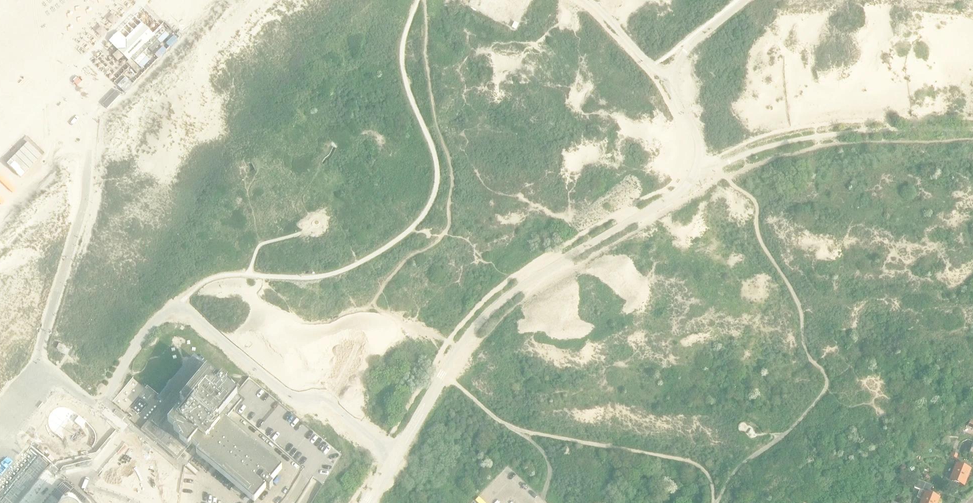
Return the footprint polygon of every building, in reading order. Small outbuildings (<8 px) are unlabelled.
[(109,41),(131,61),(147,44),(154,50),(162,42),(138,20),(123,36),(118,31),(109,41)] [(119,89),(106,101),(109,104),(122,92),(119,89)] [(8,163),(22,177),(44,153),(30,140),(8,163)] [(335,149),(332,147),(329,154),(325,158),(321,163),(324,165),(327,160),(332,156),(335,149)] [(318,220),(313,220),(310,223),(308,228),(310,232),(313,235),(318,235),(322,232),(323,228),(322,223),(318,220)] [(222,423),(233,409),(242,399),(235,393),(225,384),(227,381),(223,378),(220,381),(194,359),(162,398),(168,403),(144,432),(163,447),(173,435),(173,436),(173,437),(173,438),(174,439),(176,439),(177,439),(188,448),(194,441),(201,447),(198,451),(256,500),(266,488),(270,490),(273,486),(270,483),(280,472),(222,423)] [(249,377),(242,386),(235,393),(242,399),(233,409),(304,469),(313,476),(323,485),(342,454),(249,377)] [(0,398),(0,416),(1,416),(8,416),(13,410),(12,403),(6,398),(0,398)] [(50,417),(49,420),(49,423),(50,426),(51,429),(53,432),(56,434),(76,413),(74,410),(71,408),(68,407),(65,407),(62,407),(58,408),(56,409),(53,411),(51,414),(50,417)] [(56,434),(42,448),(81,482),(84,478),(101,494),(108,487),(93,473),(107,440),(76,413),(56,434)] [(0,502),(76,502),(69,496),(67,495),(73,488),(76,483),(52,462),(51,464),(49,465),(39,457),(8,494),(0,502)] [(964,485),(971,469),(956,463),(950,480),(964,485)] [(940,497),(935,495),(936,493),(932,492),(931,494),(920,489),(917,497),(922,499),(921,502),(937,502),(940,497)]
